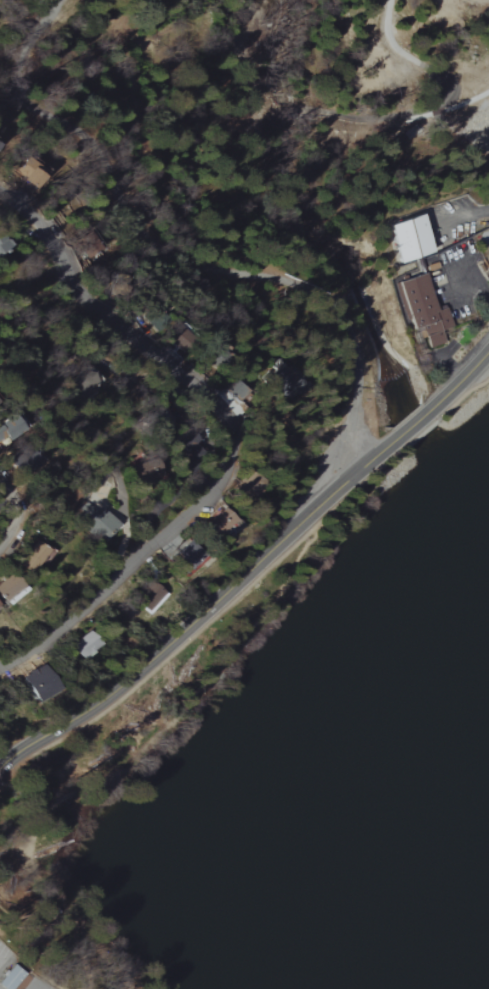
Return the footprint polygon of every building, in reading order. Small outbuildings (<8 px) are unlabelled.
[(42,174),(28,168),(21,182),(36,189),(42,174)] [(384,225),(397,263),(431,252),(418,214),(384,225)] [(12,245),(0,234),(0,258),(12,245)] [(392,283),(402,314),(406,313),(411,330),(418,328),(421,339),(425,338),(428,348),(444,343),(440,331),(452,328),(446,308),(435,311),(424,274),(392,283)] [(2,438),(7,444),(27,427),(14,412),(0,425),(0,439),(2,438)] [(253,505),(266,479),(245,469),(233,495),(253,505)] [(219,539),(237,524),(223,506),(205,521),(219,539)] [(119,526),(102,508),(83,526),(99,544),(119,526)] [(52,551),(36,540),(19,564),(36,575),(52,551)] [(171,556),(191,579),(206,566),(199,559),(203,556),(189,540),(171,556)] [(5,604),(25,588),(12,573),(0,583),(0,598),(5,604)] [(169,594),(158,583),(137,603),(147,614),(169,594)] [(79,658),(100,646),(91,632),(70,644),(79,658)] [(33,702),(57,689),(43,664),(19,676),(33,702)] [(41,905),(53,919),(62,912),(49,898),(41,905)] [(24,974),(12,964),(0,978),(0,987),(2,988),(11,988),(24,974)]
